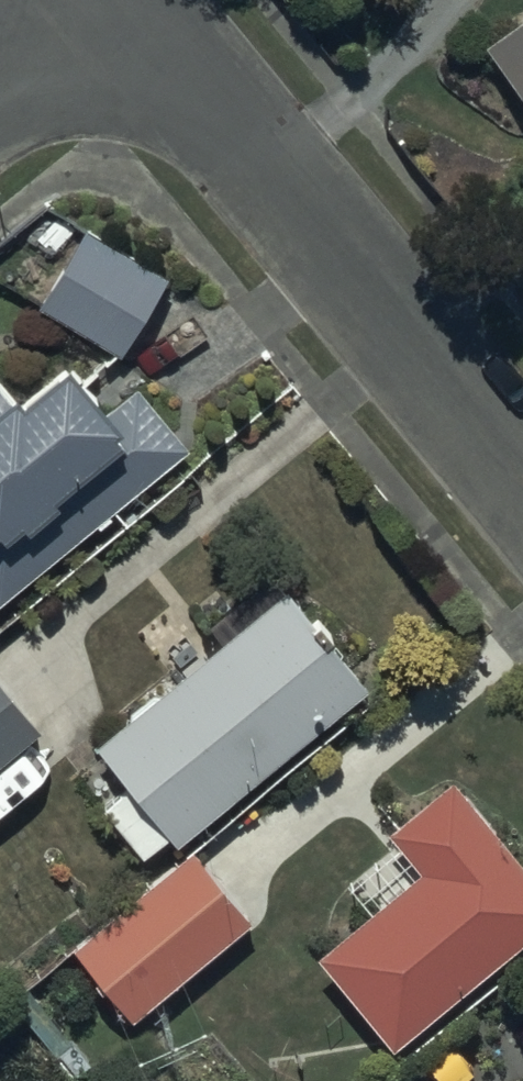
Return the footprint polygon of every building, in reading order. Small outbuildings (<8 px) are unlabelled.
[(489,51),(522,100),(522,28),(489,51)] [(166,272),(83,224),(38,302),(120,350),(166,272)] [(187,442),(135,379),(106,403),(65,354),(23,389),(15,379),(5,387),(0,380),(0,597),(187,442)] [(369,683),(285,583),(96,741),(128,779),(102,801),(142,850),(167,830),(175,839),(369,683)] [(0,679),(0,754),(37,723),(0,679)] [(450,772),(387,825),(419,864),(316,950),(393,1042),(522,934),(522,860),(450,772)] [(251,920),(192,847),(72,943),(131,1017),(251,920)] [(389,1072),(378,1080),(396,1080),(389,1072)]
